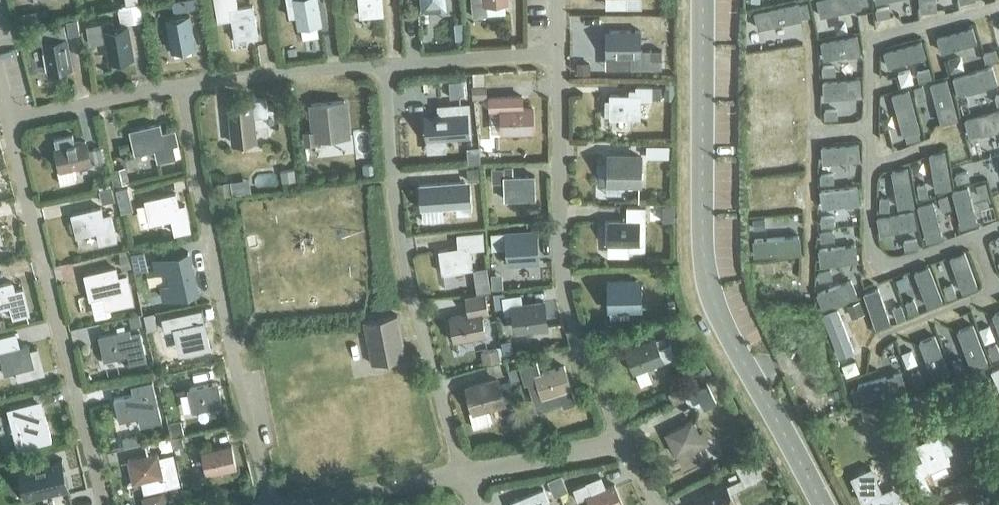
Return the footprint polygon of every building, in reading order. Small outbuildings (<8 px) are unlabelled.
[(253,4),(239,7),(238,0),(217,0),(219,20),(232,17),(235,39),(258,34),(253,4)] [(290,16),(296,15),(299,27),(320,23),(316,0),(287,0),(290,16)] [(360,16),(382,14),(381,0),(359,0),(360,16)] [(422,11),(446,9),(445,0),(421,0),(422,11)] [(472,17),(487,15),(486,5),(508,3),(507,0),(470,0),(472,17)] [(814,0),(818,17),(859,8),(857,0),(815,0),(814,0)] [(921,11),(934,10),(933,0),(920,0),(921,11)] [(140,18),(138,3),(125,6),(127,21),(140,18)] [(766,9),(767,23),(808,18),(806,4),(766,9)] [(887,7),(873,11),(875,19),(889,17),(887,7)] [(38,10),(18,13),(20,26),(40,23),(38,10)] [(166,20),(171,50),(194,46),(189,16),(166,20)] [(647,19),(647,29),(659,29),(659,19),(647,19)] [(127,26),(113,29),(112,21),(86,26),(89,43),(106,40),(110,61),(133,57),(127,26)] [(43,43),(48,72),(71,68),(63,25),(29,31),(31,45),(43,43)] [(971,29),(934,40),(940,54),(975,45),(971,29)] [(651,50),(641,50),(640,31),(609,31),(609,33),(605,36),(605,49),(610,52),(610,55),(630,54),(630,68),(661,68),(661,58),(651,58),(651,50)] [(856,37),(818,42),(822,60),(861,55),(856,37)] [(921,42),(881,53),(885,68),(924,58),(921,42)] [(979,55),(966,58),(969,67),(981,64),(979,55)] [(959,59),(946,62),(948,74),(962,70),(959,59)] [(833,65),(819,67),(819,77),(834,76),(833,65)] [(752,88),(803,81),(801,67),(767,71),(766,67),(757,68),(757,73),(750,73),(752,88)] [(928,68),(914,73),(917,82),(931,78),(928,68)] [(908,71),(896,74),(899,87),(913,83),(908,71)] [(664,99),(675,99),(675,78),(665,78),(665,90),(664,90),(664,99)] [(928,85),(939,125),(957,122),(949,79),(928,85)] [(858,80),(820,82),(821,99),(859,98),(858,80)] [(651,98),(660,98),(660,87),(652,87),(652,86),(636,86),(636,89),(629,89),(629,94),(609,94),(609,100),(605,100),(605,114),(609,114),(609,117),(640,118),(640,99),(651,99),(651,98)] [(920,86),(911,89),(915,102),(923,99),(920,86)] [(908,91),(890,95),(900,134),(918,130),(908,91)] [(531,107),(522,108),(521,96),(489,97),(490,110),(501,110),(501,132),(532,131),(531,107)] [(228,102),(232,143),(255,141),(253,117),(268,116),(266,98),(228,102)] [(745,131),(795,126),(794,111),(772,114),(771,109),(764,110),(763,98),(748,100),(751,123),(744,124),(745,131)] [(301,126),(301,135),(314,134),(336,132),(333,102),(311,105),(313,125),(301,126)] [(835,110),(822,111),(822,121),(836,119),(835,110)] [(426,116),(427,139),(457,136),(466,135),(465,113),(426,116)] [(890,116),(879,119),(881,131),(892,128),(890,116)] [(176,129),(161,132),(159,123),(129,130),(134,153),(155,148),(158,162),(182,157),(176,129)] [(917,132),(903,135),(905,143),(919,139),(917,132)] [(85,142),(75,144),(73,134),(54,138),(61,170),(57,171),(60,184),(75,181),(73,168),(103,161),(100,148),(87,150),(85,142)] [(647,157),(669,157),(669,145),(647,144),(647,157)] [(857,144),(818,147),(820,165),(857,162),(857,144)] [(951,188),(945,149),(931,151),(935,177),(930,177),(931,184),(936,183),(937,190),(951,188)] [(749,172),(798,167),(797,153),(774,156),(773,151),(765,152),(765,156),(748,158),(749,172)] [(621,180),(639,181),(639,158),(609,158),(609,180),(606,180),(606,193),(621,193),(621,180)] [(921,162),(910,163),(912,176),(923,174),(921,162)] [(533,176),(513,176),(513,167),(505,167),(505,169),(492,169),(493,182),(504,181),(504,199),(534,198),(533,176)] [(907,169),(888,172),(895,209),(913,206),(907,169)] [(832,174),(818,175),(819,185),(832,185),(832,174)] [(470,187),(460,188),(460,183),(419,185),(421,208),(456,205),(456,207),(454,207),(454,213),(457,212),(457,214),(472,213),(470,187)] [(925,183),(915,185),(917,198),(927,198),(925,183)] [(984,184),(975,186),(978,198),(987,197),(984,184)] [(952,192),(962,230),(974,227),(969,210),(975,208),(972,199),(967,200),(964,189),(952,192)] [(184,204),(178,206),(175,193),(145,200),(150,223),(171,218),(174,233),(190,230),(184,204)] [(796,194),(753,198),(754,212),(797,208),(796,194)] [(946,196),(937,199),(940,210),(949,209),(946,196)] [(889,198),(878,198),(878,211),(887,213),(889,198)] [(917,208),(925,239),(938,236),(934,221),(939,220),(936,206),(930,207),(930,205),(917,208)] [(626,220),(605,220),(605,244),(629,244),(629,250),(645,250),(646,206),(627,206),(626,220)] [(110,214),(102,215),(100,207),(70,214),(71,217),(68,222),(71,230),(75,233),(76,237),(96,232),(99,243),(116,239),(110,214)] [(650,219),(665,219),(665,209),(650,209),(650,219)] [(853,209),(822,212),(823,225),(854,221),(853,209)] [(914,211),(878,217),(881,232),(917,225),(914,211)] [(527,230),(491,231),(492,247),(506,247),(506,263),(537,262),(536,239),(528,240),(527,230)] [(438,250),(442,273),(472,268),(469,249),(485,247),(484,231),(457,233),(458,247),(438,250)] [(832,232),(818,233),(819,243),(832,241),(832,232)] [(775,254),(803,250),(802,240),(785,242),(784,235),(767,238),(768,244),(759,246),(759,247),(754,248),(756,257),(761,256),(761,259),(775,257),(775,254)] [(915,240),(901,243),(903,252),(917,248),(915,240)] [(855,247),(817,252),(819,264),(857,259),(855,247)] [(980,288),(966,250),(953,255),(962,280),(957,282),(959,287),(956,288),(959,296),(980,288)] [(144,251),(132,254),(136,271),(147,268),(144,251)] [(188,251),(154,259),(156,272),(169,270),(172,283),(161,285),(165,299),(197,291),(188,251)] [(769,263),(755,263),(755,277),(769,277),(769,263)] [(126,274),(117,277),(115,267),(85,274),(90,297),(104,294),(107,307),(133,301),(126,274)] [(656,269),(657,283),(670,282),(670,268),(656,269)] [(942,299),(930,268),(919,273),(926,293),(922,294),(926,305),(942,299)] [(830,270),(815,271),(817,282),(832,279),(830,270)] [(13,290),(11,282),(0,284),(0,308),(7,306),(10,318),(28,314),(21,288),(13,290)] [(610,319),(630,318),(629,306),(640,306),(639,282),(608,283),(609,307),(610,307),(610,319)] [(855,282),(826,291),(829,302),(859,293),(855,282)] [(758,298),(801,299),(802,285),(754,283),(754,293),(759,293),(758,298)] [(951,283),(941,287),(945,300),(956,297),(951,283)] [(864,294),(876,328),(889,324),(883,308),(888,306),(885,298),(881,299),(878,289),(864,294)] [(543,301),(521,304),(519,293),(501,296),(503,313),(512,312),(515,330),(546,325),(543,301)] [(453,339),(453,341),(484,334),(480,313),(486,312),(483,295),(466,298),(469,314),(450,317),(450,318),(447,320),(451,339),(453,339)] [(861,300),(847,305),(852,318),(865,313),(861,300)] [(913,300),(902,303),(908,316),(917,313),(913,300)] [(899,306),(890,308),(895,323),(904,319),(899,306)] [(201,308),(161,317),(164,330),(173,328),(178,348),(187,346),(188,353),(202,350),(202,348),(209,347),(201,308)] [(848,340),(837,310),(824,315),(836,345),(848,340)] [(971,353),(982,348),(967,311),(956,315),(967,342),(963,343),(966,349),(969,348),(971,353)] [(144,315),(147,331),(158,328),(154,312),(144,315)] [(364,321),(372,364),(405,358),(397,315),(364,321)] [(130,364),(145,360),(139,332),(130,334),(129,330),(99,337),(104,360),(127,354),(130,364)] [(935,372),(947,368),(933,332),(922,336),(930,359),(922,362),(928,377),(936,374),(935,372)] [(0,337),(0,360),(3,374),(15,371),(17,379),(43,373),(37,348),(28,350),(27,344),(18,346),(14,333),(0,337)] [(670,344),(668,345),(664,337),(656,340),(655,339),(627,350),(640,385),(652,380),(647,367),(674,356),(670,344)] [(887,359),(898,390),(909,387),(898,355),(887,359)] [(542,396),(559,391),(564,408),(575,405),(570,387),(563,366),(540,373),(536,360),(520,366),(525,384),(537,380),(542,396)] [(864,380),(860,382),(854,364),(841,369),(854,403),(867,398),(864,391),(868,390),(864,380)] [(133,394),(114,399),(120,421),(139,417),(141,425),(162,420),(152,380),(131,385),(133,394)] [(468,388),(474,410),(502,402),(496,380),(468,388)] [(188,389),(192,411),(221,404),(216,383),(188,389)] [(702,403),(705,409),(718,402),(708,383),(689,392),(684,395),(691,409),(702,403)] [(13,414),(19,436),(47,428),(42,407),(13,414)] [(683,462),(698,455),(693,445),(702,441),(692,421),(666,434),(675,454),(678,452),(683,462)] [(910,465),(924,496),(934,492),(925,473),(949,462),(937,436),(917,445),(923,459),(910,465)] [(201,451),(206,474),(236,468),(231,445),(201,451)] [(157,453),(127,460),(132,483),(141,481),(143,492),(164,487),(177,484),(171,456),(158,459),(157,453)] [(700,504),(734,504),(729,494),(746,486),(745,483),(761,475),(753,459),(736,467),(742,478),(725,486),(698,500),(700,504)] [(34,499),(61,492),(54,461),(14,471),(19,491),(32,488),(34,499)] [(880,494),(868,470),(849,479),(861,504),(871,500),(874,504),(899,504),(891,489),(880,494)] [(591,493),(587,482),(572,488),(577,500),(586,497),(589,504),(623,504),(614,484),(591,493)] [(509,503),(510,504),(550,504),(543,489),(509,503)]
